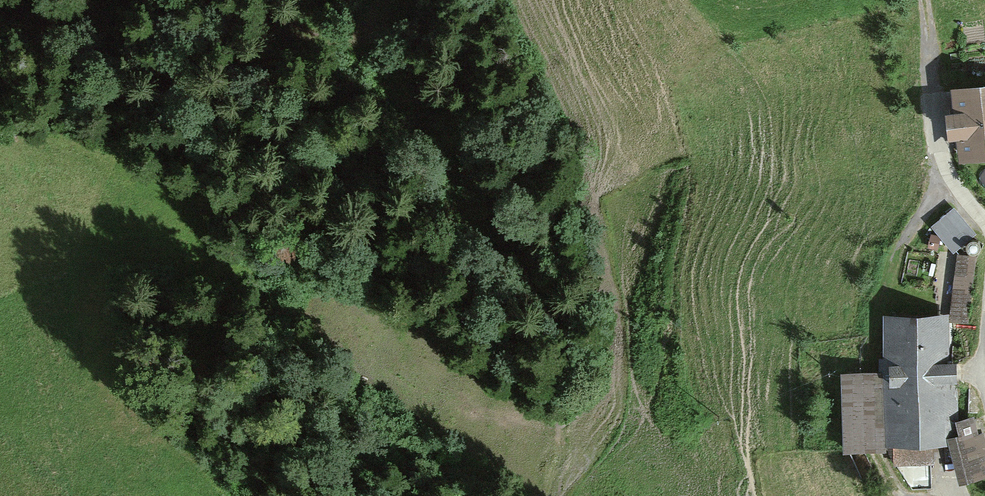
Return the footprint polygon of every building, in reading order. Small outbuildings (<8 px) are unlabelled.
[(951,82),(954,104),(945,105),(948,131),(956,130),(959,157),(984,154),(984,78),(951,82)] [(955,205),(931,224),(953,251),(977,232),(955,205)] [(883,312),(883,355),(880,355),(880,369),(841,369),(841,452),(892,451),(893,465),(936,464),(935,443),(949,443),(959,482),(984,476),(984,432),(984,431),(979,433),(974,415),(958,418),(958,360),(952,360),(952,320),(969,322),(977,256),(958,253),(952,311),(883,312)]
